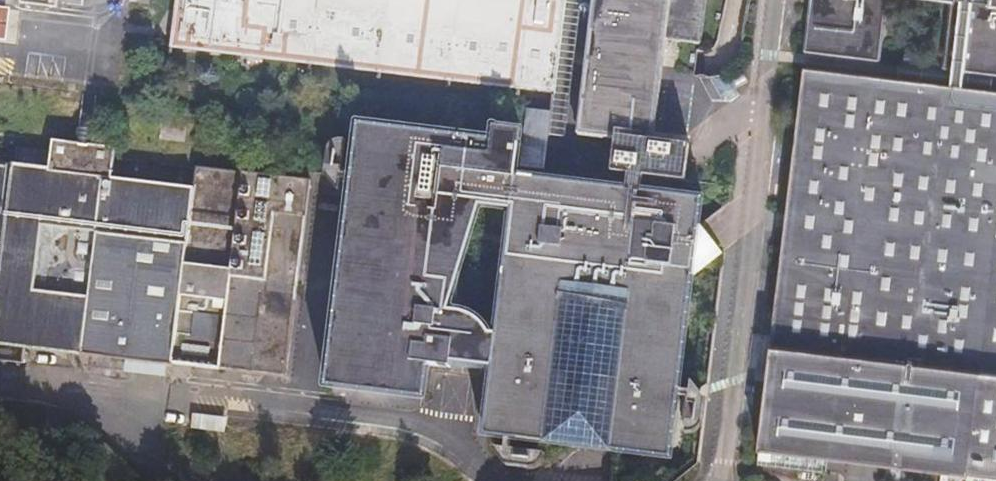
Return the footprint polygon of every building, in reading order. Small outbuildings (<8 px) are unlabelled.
[(19,5),(56,9),(57,0),(19,0),(19,5)] [(552,92),(563,0),(179,0),(174,48),(552,92)] [(552,92),(550,113),(547,134),(561,136),(577,0),(563,0),(552,92)] [(625,172),(685,178),(688,145),(654,141),(665,40),(699,43),(704,0),(595,0),(579,135),(614,138),(610,171),(625,172)] [(804,51),(878,62),(887,0),(811,0),(804,51)] [(952,3),(942,72),(995,80),(995,0),(933,0),(952,3)] [(0,8),(0,41),(6,41),(9,9),(0,8)] [(803,68),(757,466),(827,474),(829,456),(987,476),(987,480),(995,480),(995,91),(803,68)] [(547,134),(550,113),(527,111),(523,144),(532,145),(546,146),(547,134)] [(185,127),(160,124),(159,141),(185,143),(185,127)] [(524,220),(532,145),(523,144),(519,144),(520,131),(492,127),(490,139),(357,124),(325,387),(424,399),(421,430),(498,439),(509,346),(487,327),(461,323),(492,217),(524,220)] [(79,131),(79,144),(90,146),(90,131),(79,131)] [(79,144),(0,134),(0,362),(22,364),(24,347),(286,379),(309,180),(115,157),(116,149),(90,146),(79,144)] [(546,146),(532,145),(524,220),(509,346),(498,439),(645,457),(677,193),(555,179),(559,147),(546,146)] [(225,434),(226,418),(192,414),(192,430),(225,434)] [(226,416),(226,418),(225,434),(251,437),(253,419),(226,416)]
